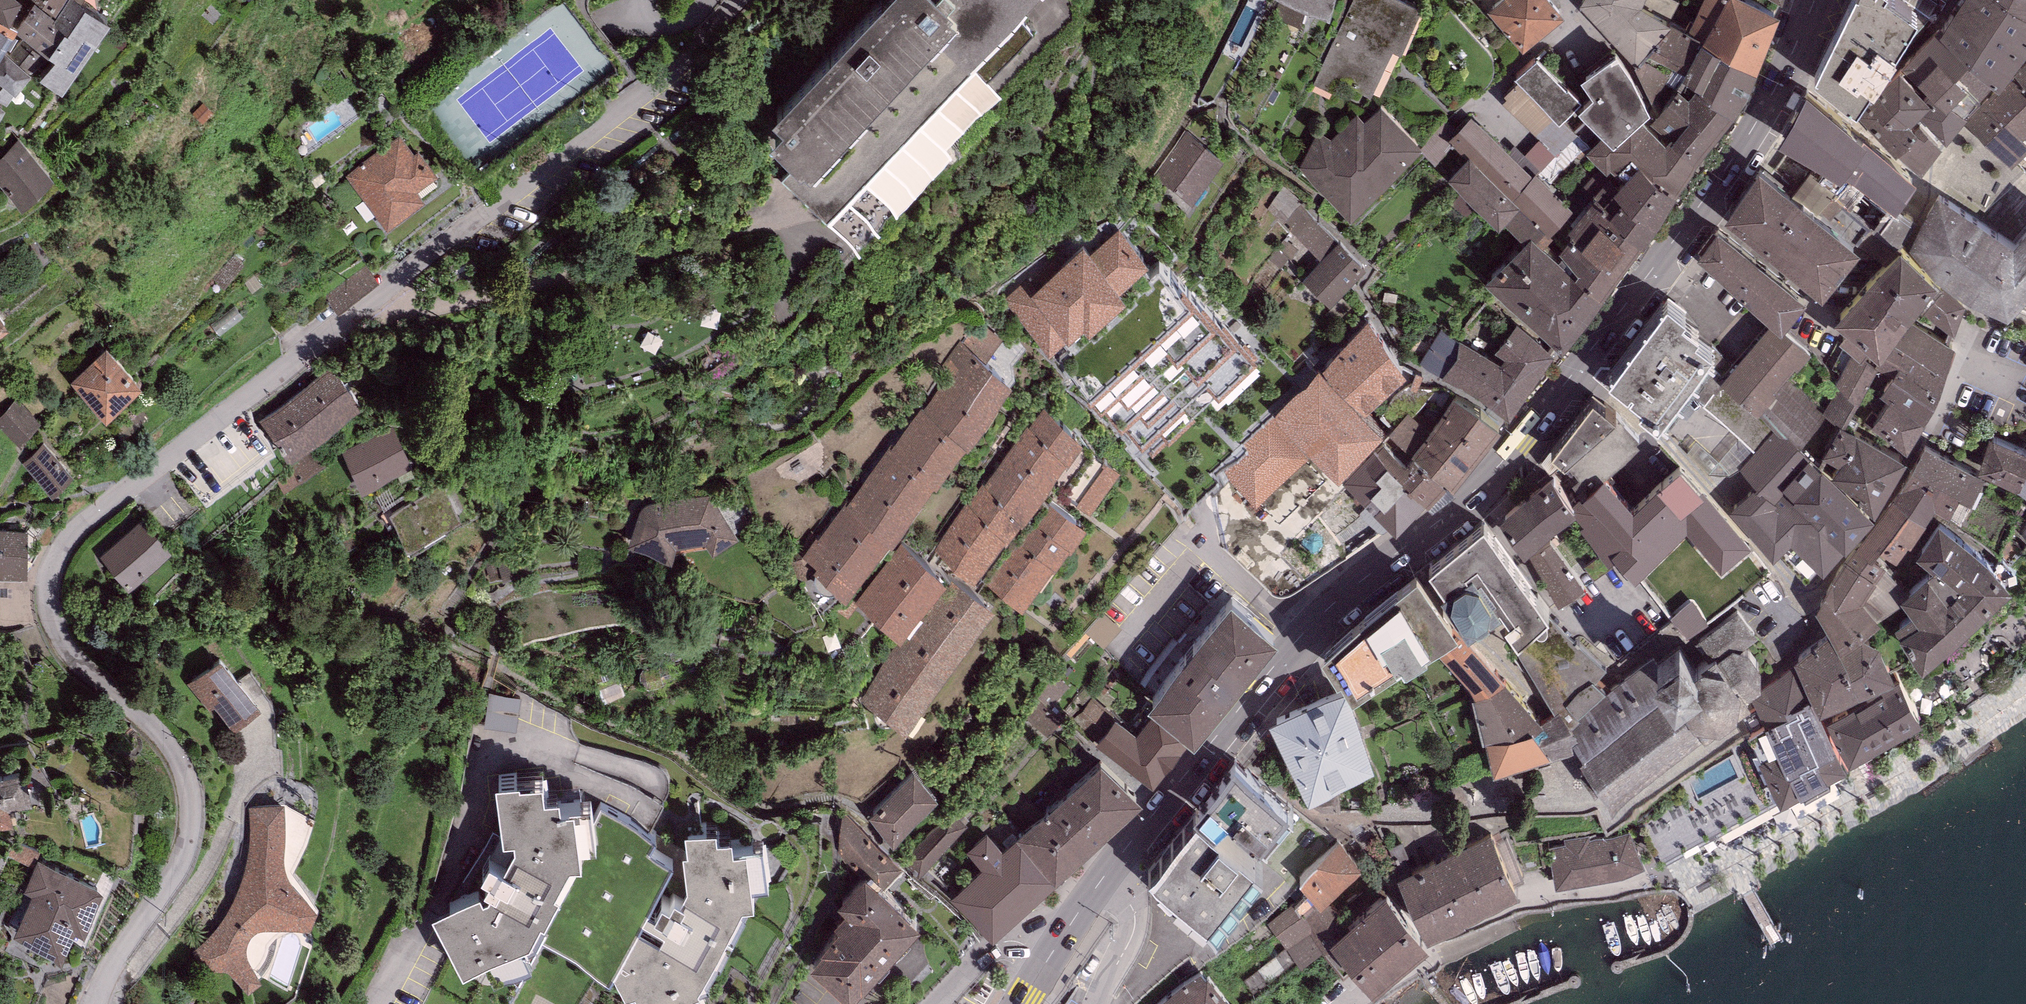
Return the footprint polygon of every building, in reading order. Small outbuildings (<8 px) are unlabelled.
[(9,9),(14,0),(0,0),(0,4),(9,9)] [(15,20),(52,44),(55,40),(48,35),(63,14),(54,8),(56,5),(47,0),(28,0),(18,15),(15,20)] [(56,5),(54,8),(63,14),(48,35),(55,40),(52,44),(40,60),(63,77),(110,11),(95,0),(59,0),(56,5)] [(768,86),(777,95),(766,107),(804,141),(774,174),(828,223),(975,62),(968,51),(1015,0),(846,0),(768,86)] [(1327,13),(1331,0),(1290,0),(1327,13)] [(1313,78),(1360,97),(1364,85),(1371,86),(1393,39),(1401,43),(1420,0),(1350,0),(1313,78)] [(1523,36),(1563,2),(1562,0),(1493,0),(1523,36)] [(1609,23),(1614,22),(1635,51),(1671,5),(1662,0),(1586,0),(1609,23)] [(1690,14),(1693,15),(1757,49),(1778,0),(1696,0),(1690,14)] [(1832,31),(1884,59),(1894,45),(1902,51),(1930,24),(1913,13),(1917,6),(1907,0),(1847,0),(1832,31)] [(1940,13),(1943,14),(1972,38),(2000,62),(2025,24),(2025,0),(1949,0),(1940,13)] [(0,4),(0,45),(4,39),(13,22),(18,15),(9,9),(0,4)] [(1745,78),(1757,49),(1693,15),(1690,14),(1671,5),(1635,51),(1657,103),(1669,87),(1677,75),(1689,83),(1698,73),(1734,95),(1745,78)] [(1972,38),(1943,14),(1901,55),(1927,84),(1934,76),(1955,56),(1972,38)] [(4,39),(0,45),(0,89),(8,94),(34,59),(48,47),(23,31),(13,45),(4,39)] [(1884,59),(1832,31),(1814,67),(1815,68),(1814,70),(1850,96),(1852,94),(1855,96),(1869,77),(1884,59)] [(1631,54),(1616,36),(1581,62),(1593,79),(1579,92),(1605,118),(1614,125),(1640,103),(1650,93),(1631,54)] [(1567,75),(1537,46),(1514,64),(1520,69),(1504,88),(1507,91),(1502,96),(1536,127),(1534,128),(1557,150),(1578,127),(1559,109),(1581,87),(1568,73),(1567,75)] [(1927,84),(1901,55),(1877,78),(1857,100),(1863,105),(1863,108),(1897,139),(1898,138),(1919,118),(1916,114),(1911,109),(1919,100),(1931,88),(1927,84)] [(1967,68),(1955,56),(1934,76),(1947,90),(1949,86),(1964,100),(1980,85),(1966,71),(1967,68)] [(2010,77),(2025,92),(2025,61),(2010,77)] [(1896,195),(1919,160),(1860,113),(1862,110),(1859,108),(1861,105),(1804,63),(1771,123),(1822,153),(1893,193),(1896,195)] [(1677,75),(1669,87),(1714,121),(1734,95),(1698,73),(1689,83),(1677,75)] [(1947,90),(1934,76),(1927,84),(1931,88),(1919,100),(1947,128),(1967,103),(1964,100),(1949,86),(1947,90)] [(1987,102),(2021,135),(2025,130),(2025,92),(2010,77),(1987,102)] [(961,83),(833,220),(864,249),(992,112),(961,83)] [(1605,118),(1587,137),(1607,156),(1611,153),(1616,156),(1632,139),(1679,173),(1690,156),(1714,121),(1669,87),(1657,103),(1650,113),(1645,109),(1640,103),(1614,125),(1605,118)] [(1315,124),(1298,158),(1351,207),(1422,132),(1381,93),(1363,111),(1358,106),(1332,133),(1315,124)] [(2008,162),(2025,145),(2025,141),(2021,135),(1987,102),(1968,121),(2008,162)] [(1447,131),(1454,138),(1466,148),(1449,166),(1500,213),(1502,210),(1520,190),(1514,185),(1533,164),(1470,106),(1454,125),(1447,131)] [(1921,109),(1916,114),(1919,118),(1898,138),(1922,160),(1943,132),(1921,109)] [(1447,131),(1454,125),(1444,116),(1420,143),(1436,158),(1454,138),(1447,131)] [(1187,125),(1156,173),(1191,196),(1223,149),(1187,125)] [(400,131),(347,172),(387,225),(425,196),(417,186),(438,171),(418,145),(414,149),(400,131)] [(0,153),(0,178),(22,199),(52,168),(18,134),(0,153)] [(1616,156),(1596,179),(1643,221),(1671,180),(1674,181),(1679,173),(1632,139),(1616,156)] [(1760,149),(1722,197),(1823,276),(1861,228),(1760,149)] [(1871,219),(1893,193),(1822,153),(1812,165),(1837,180),(1829,191),(1871,219)] [(1520,190),(1502,210),(1521,227),(1529,218),(1537,226),(1544,218),(1548,222),(1573,194),(1535,161),(1533,164),(1514,185),(1520,190)] [(1938,262),(1967,283),(2008,220),(1938,178),(1907,226),(1942,256),(1938,262)] [(1603,275),(1643,221),(1596,179),(1566,216),(1571,219),(1559,233),(1566,239),(1560,246),(1603,275)] [(1337,236),(1300,201),(1285,217),(1291,222),(1288,224),(1320,254),(1303,272),(1330,297),(1366,258),(1339,233),(1337,236)] [(2008,220),(1967,283),(2007,299),(2025,276),(2025,210),(2013,224),(2008,220)] [(1718,214),(1696,241),(1775,311),(1786,321),(1805,295),(1803,292),(1807,286),(1718,214)] [(1120,215),(1092,243),(1082,233),(1035,280),(1028,273),(1005,296),(1048,339),(1085,303),(1089,307),(1125,272),(1122,269),(1142,249),(1148,243),(1120,215)] [(1487,265),(1518,293),(1560,246),(1537,226),(1529,218),(1521,227),(1487,265)] [(1939,257),(1901,226),(1867,266),(1912,300),(1916,294),(1923,299),(1944,273),(1933,265),(1939,257)] [(1603,275),(1560,246),(1518,293),(1561,332),(1607,278),(1603,275)] [(1048,339),(1047,340),(1089,375),(1086,378),(1102,392),(1099,395),(1123,415),(1120,419),(1155,451),(1259,350),(1235,324),(1238,321),(1215,301),(1217,299),(1195,279),(1160,250),(1151,257),(1142,249),(1122,269),(1125,272),(1089,307),(1085,303),(1048,339)] [(1905,310),(1912,300),(1867,266),(1834,303),(1847,314),(1839,323),(1862,340),(1866,335),(1880,345),(1890,331),(1905,310)] [(1966,295),(1943,276),(1921,303),(1955,326),(1966,295)] [(1668,281),(1608,357),(1643,383),(1639,389),(1658,403),(1662,398),(1669,402),(1715,340),(1709,334),(1712,330),(1696,317),(1700,314),(1683,299),(1686,295),(1668,281)] [(1403,355),(1367,306),(1322,353),(1366,390),(1403,355)] [(1955,338),(1905,310),(1890,331),(1946,363),(1955,338)] [(1786,321),(1775,311),(1721,370),(1758,403),(1759,402),(1786,372),(1811,344),(1786,321)] [(1501,355),(1459,333),(1458,335),(1441,326),(1420,359),(1442,368),(1479,386),(1509,405),(1554,345),(1517,313),(1495,342),(1504,349),(1501,355)] [(982,323),(974,345),(1000,355),(1008,333),(982,323)] [(1934,387),(1946,363),(1890,331),(1880,345),(1876,353),(1878,355),(1876,357),(1891,363),(1934,387)] [(141,374),(106,338),(71,372),(106,408),(141,374)] [(1876,353),(1853,342),(1851,344),(1844,339),(1831,365),(1835,373),(1842,378),(1858,391),(1876,357),(1878,355),(1876,353)] [(1012,391),(960,343),(941,368),(949,374),(924,410),(921,408),(894,446),(890,444),(847,506),(845,505),(819,540),(815,539),(803,558),(818,571),(813,576),(845,606),(888,550),(892,552),(933,492),(937,494),(966,453),(969,455),(1012,391)] [(1325,359),(1273,412),(1334,471),(1385,418),(1325,359)] [(1925,409),(1934,387),(1891,363),(1879,382),(1885,386),(1889,389),(1891,387),(1925,409)] [(326,367),(257,422),(284,456),(353,402),(326,367)] [(1823,406),(1786,372),(1759,402),(1777,419),(1795,437),(1798,434),(1820,454),(1827,444),(1822,441),(1838,415),(1823,406)] [(1846,416),(1858,391),(1842,378),(1823,406),(1838,415),(1840,412),(1846,416)] [(1616,399),(1593,382),(1551,435),(1564,445),(1614,401),(1616,399)] [(1908,440),(1925,409),(1891,387),(1889,389),(1885,386),(1865,414),(1908,440)] [(1456,390),(1418,435),(1448,464),(1454,468),(1497,419),(1456,390)] [(0,412),(0,421),(19,439),(40,415),(17,394),(0,412)] [(1641,432),(1614,401),(1564,445),(1559,451),(1588,479),(1606,463),(1641,432)] [(1846,416),(1840,412),(1838,415),(1822,441),(1827,444),(1820,454),(1876,500),(1907,447),(1846,416)] [(934,550),(976,584),(1087,447),(1045,413),(934,550)] [(342,446),(362,485),(413,458),(393,419),(342,446)] [(1824,560),(1876,500),(1820,454),(1798,434),(1795,437),(1777,419),(1739,460),(1758,474),(1730,499),(1774,547),(1791,529),(1824,560)] [(1376,435),(1425,482),(1429,485),(1448,464),(1418,435),(1406,447),(1384,427),(1376,435)] [(1989,427),(1980,458),(1984,464),(2018,479),(2025,459),(2025,441),(1989,427)] [(1925,433),(1892,489),(1927,509),(1935,494),(1960,509),(1983,465),(1978,458),(1925,433)] [(1425,482),(1376,435),(1346,467),(1395,514),(1425,482)] [(44,438),(23,458),(52,487),(72,467),(44,438)] [(1704,477),(1680,454),(1635,497),(1614,514),(1602,500),(1585,515),(1580,519),(1615,561),(1625,554),(1636,567),(1686,517),(1674,502),(1704,477)] [(1635,497),(1606,463),(1588,479),(1583,482),(1585,484),(1575,493),(1577,495),(1572,499),(1585,515),(1602,500),(1614,514),(1635,497)] [(1575,493),(1550,464),(1499,507),(1526,538),(1572,499),(1577,495),(1575,493)] [(443,476),(390,508),(407,537),(460,505),(443,476)] [(1750,531),(1704,477),(1674,502),(1686,517),(1720,556),(1750,531)] [(638,507),(629,537),(672,551),(674,546),(711,543),(714,545),(739,528),(712,489),(650,498),(646,499),(642,501),(640,504),(638,507)] [(1892,489),(1846,547),(1876,568),(1894,545),(1897,548),(1927,509),(1892,489)] [(989,587),(1025,615),(1086,535),(1050,508),(989,587)] [(1895,613),(1923,646),(2016,565),(2000,552),(1998,554),(1939,510),(1916,542),(1932,554),(1902,583),(1913,598),(1895,613)] [(1484,513),(1429,554),(1445,575),(1440,578),(1469,617),(1502,592),(1509,602),(1505,605),(1516,621),(1548,597),(1484,513)] [(142,514),(100,552),(129,583),(170,545),(142,514)] [(28,564),(27,526),(0,526),(0,564),(28,564)] [(1529,546),(1558,596),(1586,579),(1551,533),(1529,546)] [(1876,568),(1846,547),(1815,598),(1830,620),(1840,634),(1881,607),(1863,588),(1876,568)] [(949,590),(900,548),(852,605),(901,646),(949,590)] [(1365,593),(1321,632),(1338,656),(1342,654),(1352,672),(1426,627),(1452,611),(1458,608),(1418,553),(1365,593)] [(901,646),(860,703),(904,737),(996,617),(952,583),(949,590),(901,646)] [(1548,597),(1516,621),(1519,631),(1513,636),(1555,699),(1559,698),(1569,709),(1605,681),(1596,672),(1606,660),(1549,611),(1548,597)] [(1582,710),(1572,716),(1578,724),(1572,728),(1579,737),(1584,743),(1580,745),(1591,757),(1580,766),(1595,787),(1605,779),(1612,791),(1750,684),(1748,681),(1762,672),(1760,654),(1749,641),(1745,638),(1758,627),(1740,601),(1694,636),(1680,621),(1652,641),(1658,648),(1578,706),(1582,710)] [(1452,611),(1426,627),(1471,679),(1476,689),(1505,672),(1452,611)] [(1231,613),(1147,716),(1152,720),(1187,750),(1193,755),(1276,652),(1231,613)] [(1862,623),(1841,635),(1840,634),(1830,620),(1794,647),(1819,692),(1859,672),(1895,662),(1880,632),(1862,623)] [(262,700),(220,650),(188,677),(210,703),(214,699),(234,723),(262,700)] [(1796,655),(1751,688),(1778,736),(1759,746),(1781,784),(1847,747),(1796,655)] [(1827,704),(1849,744),(1922,704),(1900,665),(1887,672),(1884,667),(1865,678),(1868,683),(1857,689),(1856,687),(1827,704)] [(1476,689),(1474,689),(1485,732),(1542,709),(1505,672),(1476,689)] [(1348,674),(1270,708),(1310,782),(1375,751),(1348,674)] [(523,731),(526,694),(494,691),(491,729),(523,731)] [(1485,732),(1495,762),(1548,742),(1549,745),(1579,737),(1572,728),(1578,724),(1572,716),(1569,709),(1559,698),(1555,699),(1542,709),(1485,732)] [(1152,720),(1137,739),(1116,722),(1096,747),(1153,793),(1187,750),(1152,720)] [(519,757),(496,760),(503,818),(515,816),(515,826),(504,845),(489,837),(481,855),(490,857),(484,867),(492,871),(488,878),(484,880),(481,873),(433,900),(460,951),(454,954),(466,975),(488,960),(495,973),(535,950),(541,940),(545,932),(541,930),(587,840),(587,825),(596,823),(595,811),(590,782),(574,784),(574,782),(560,783),(558,772),(544,774),(542,757),(519,761),(519,757)] [(0,771),(0,822),(14,819),(10,802),(33,797),(26,765),(0,771)] [(1016,844),(1056,889),(1143,810),(1101,768),(1016,844)] [(914,772),(869,820),(894,848),(939,803),(914,772)] [(1293,833),(1235,782),(1194,835),(1212,850),(1227,830),(1267,864),(1293,833)] [(211,929),(191,947),(199,963),(213,962),(221,961),(227,961),(232,963),(249,981),(262,967),(252,952),(248,946),(247,939),(249,931),(254,922),(264,917),(280,915),(311,912),(318,895),(294,873),(286,852),(286,797),(250,803),(250,828),(247,852),(243,872),(235,892),(225,910),(211,929)] [(655,823),(601,799),(595,811),(596,823),(587,825),(587,840),(541,930),(545,932),(541,940),(608,970),(613,959),(649,893),(671,849),(649,835),(655,823)] [(685,815),(687,834),(683,836),(688,871),(682,881),(675,877),(669,888),(661,884),(655,896),(649,893),(613,959),(626,982),(635,979),(641,991),(653,986),(662,1003),(677,1003),(703,990),(696,976),(699,975),(698,972),(707,968),(706,963),(716,943),(720,945),(745,897),(742,893),(748,883),(754,884),(753,869),(768,868),(762,827),(733,830),(732,817),(717,818),(716,809),(685,815)] [(903,872),(844,814),(837,853),(853,869),(857,866),(884,892),(903,872)] [(954,814),(905,865),(920,879),(968,827),(954,814)] [(1491,821),(1448,843),(1475,896),(1519,874),(1491,821)] [(1566,839),(1550,841),(1555,878),(1622,866),(1645,856),(1630,822),(1614,830),(1590,834),(1590,830),(1565,834),(1566,839)] [(1299,871),(1320,893),(1325,889),(1363,856),(1340,833),(1299,871)] [(1212,850),(1194,835),(1147,891),(1207,940),(1253,884),(1212,850)] [(995,945),(1056,889),(1016,844),(1003,853),(987,837),(965,855),(982,873),(952,901),(995,945)] [(1435,847),(1398,864),(1428,921),(1464,904),(1463,902),(1475,896),(1448,843),(1436,848),(1435,847)] [(103,883),(38,854),(25,883),(33,887),(15,926),(61,947),(74,918),(85,922),(103,883)] [(1345,912),(1331,924),(1336,930),(1374,972),(1429,927),(1386,879),(1345,912)] [(837,912),(845,920),(835,931),(841,937),(808,971),(843,1003),(857,1003),(922,935),(888,903),(865,882),(844,904),(837,912)] [(1295,896),(1268,917),(1301,957),(1336,930),(1331,924),(1345,912),(1325,889),(1320,893),(1305,905),(1295,896)] [(1230,997),(1205,965),(1156,1003),(1222,1003),(1230,997)]
